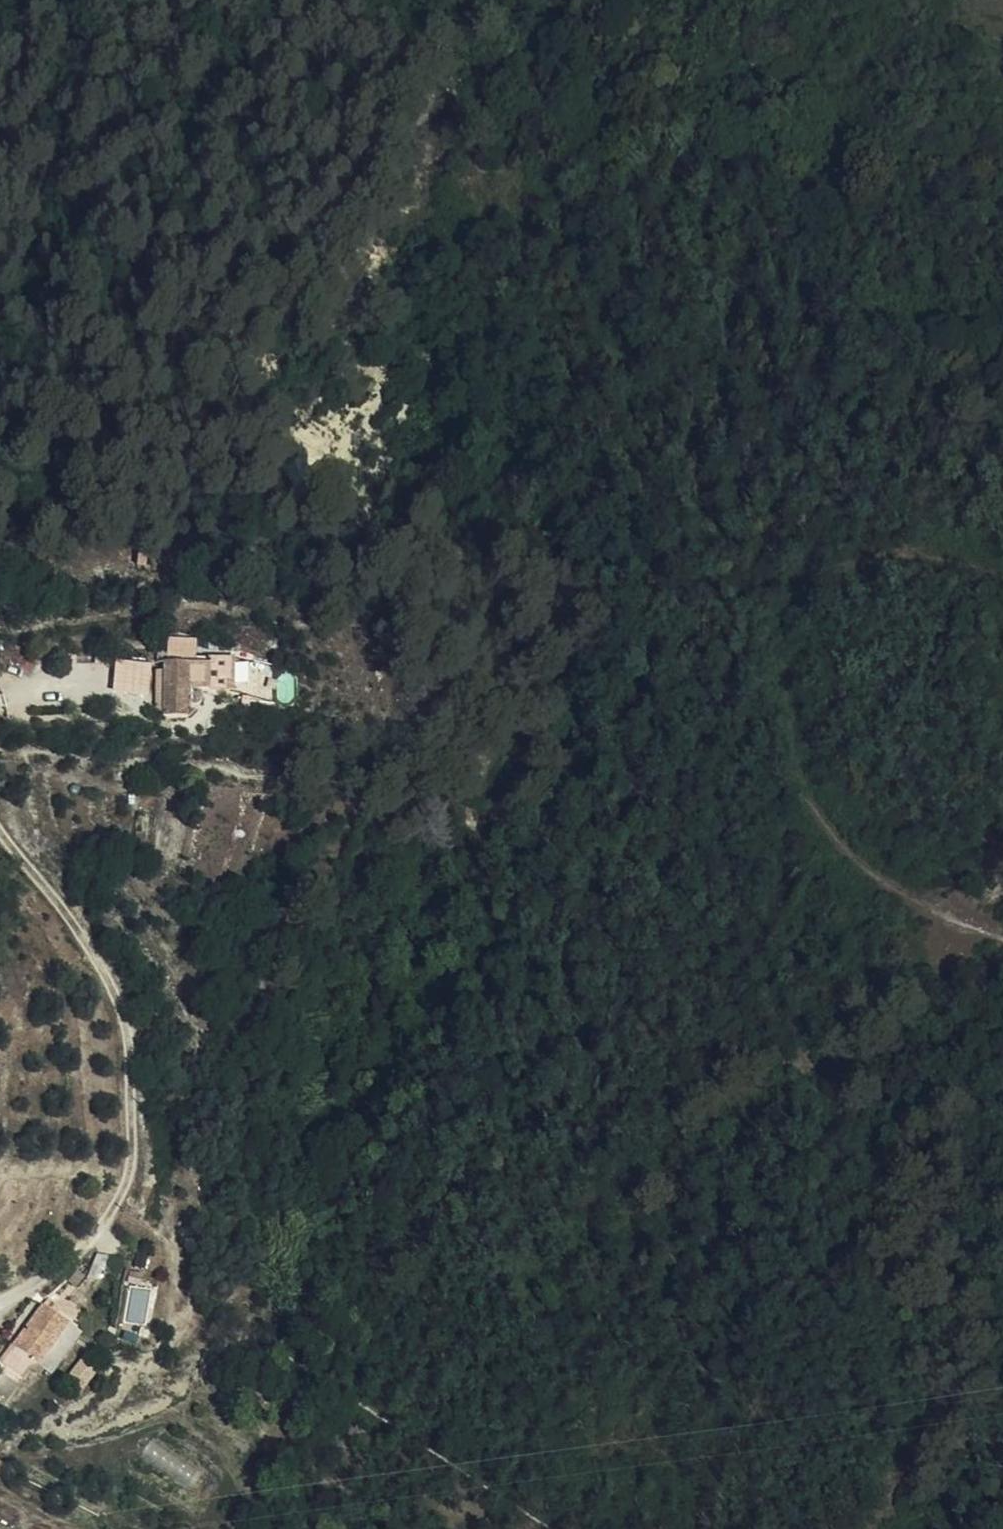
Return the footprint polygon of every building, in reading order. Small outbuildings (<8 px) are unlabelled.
[(162,720),(186,720),(186,706),(189,707),(193,708),(196,708),(197,707),(200,703),(200,698),(197,694),(193,692),(209,693),(210,660),(195,660),(195,667),(164,666),(162,720)] [(234,661),(210,660),(209,693),(233,694),(234,661)] [(152,695),(151,663),(114,664),(115,696),(152,695)] [(22,1331),(24,1334),(41,1346),(59,1323),(39,1309),(22,1331)] [(41,1346),(24,1334),(11,1351),(38,1372),(52,1355),(41,1346)]
